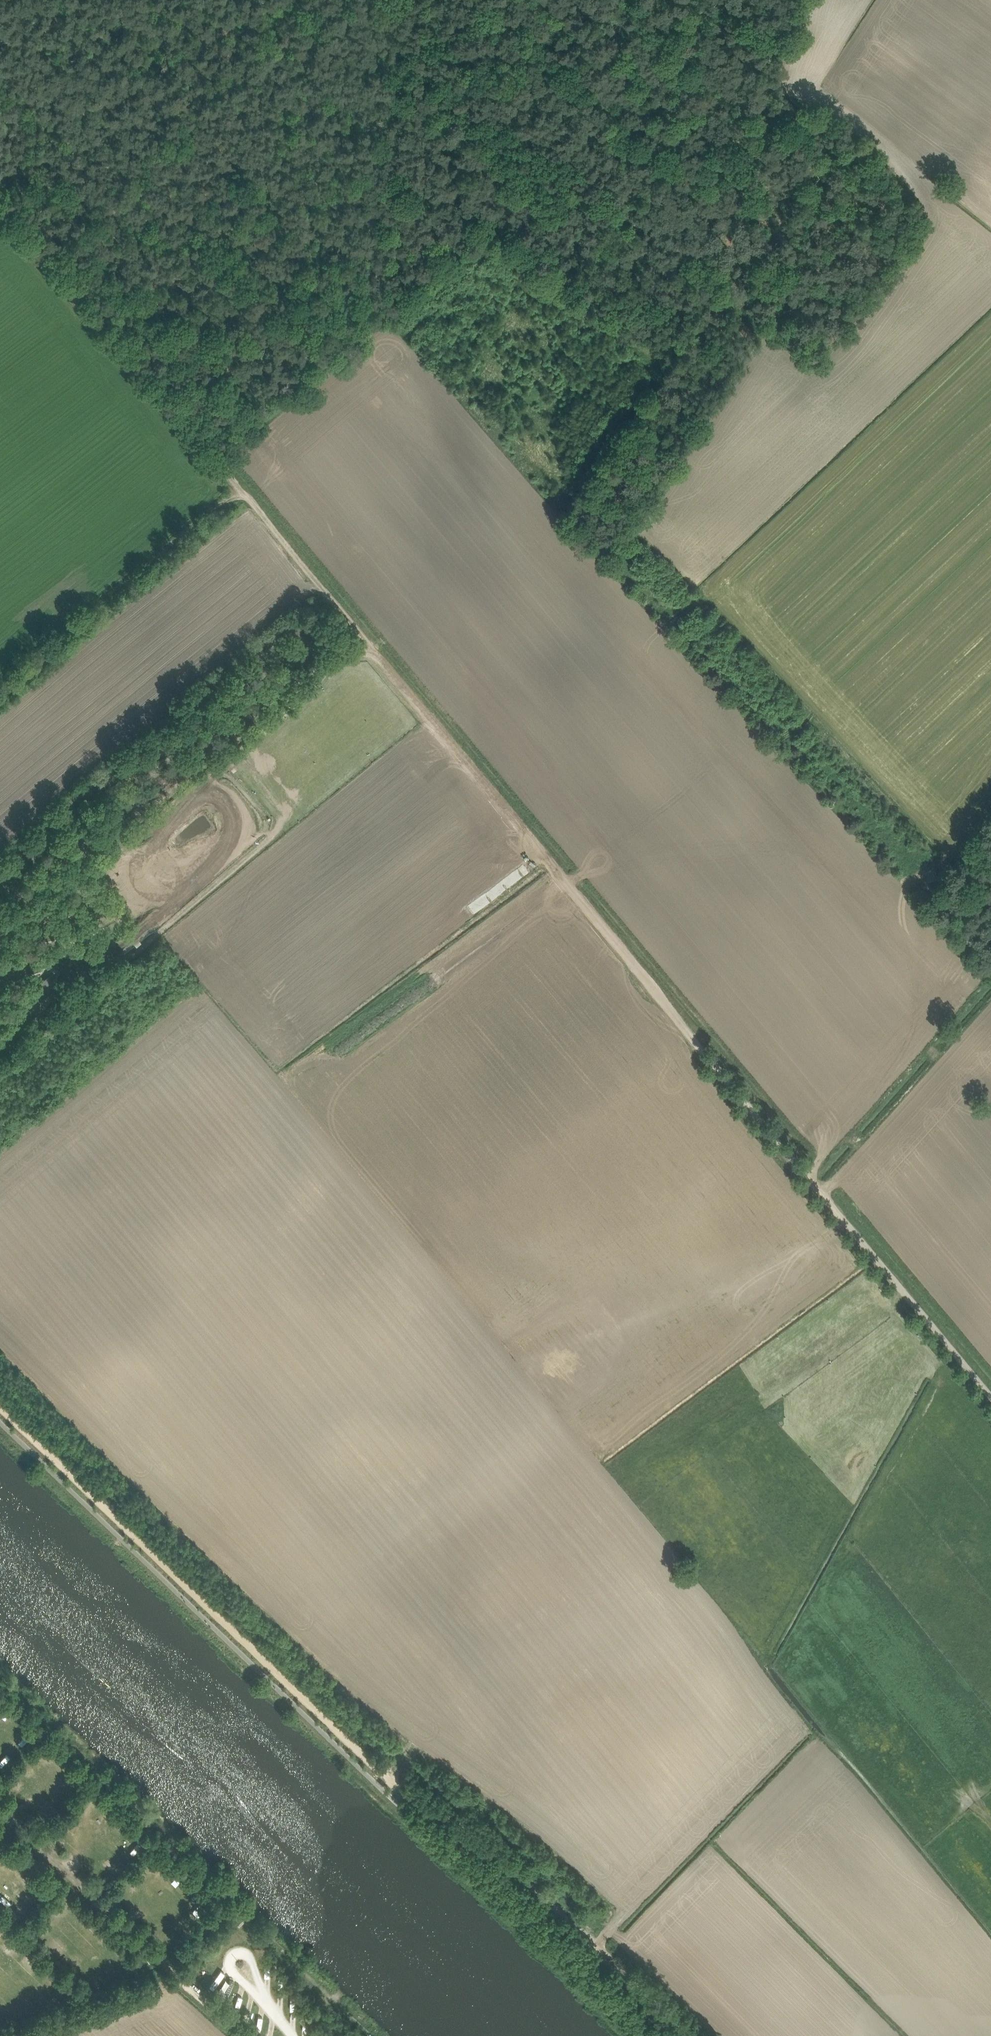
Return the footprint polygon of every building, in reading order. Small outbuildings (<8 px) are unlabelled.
[(1,1937),(9,1928),(1,1921),(0,1922),(0,1936),(1,1937)] [(105,1929),(97,1938),(105,1945),(113,1936),(105,1929)] [(12,1947),(19,1954),(27,1946),(19,1938),(12,1947)] [(21,1959),(28,1967),(39,1957),(32,1949),(21,1959)] [(127,1973),(138,1967),(134,1959),(122,1965),(127,1973)] [(110,1980),(121,1974),(115,1965),(105,1971),(110,1980)]
